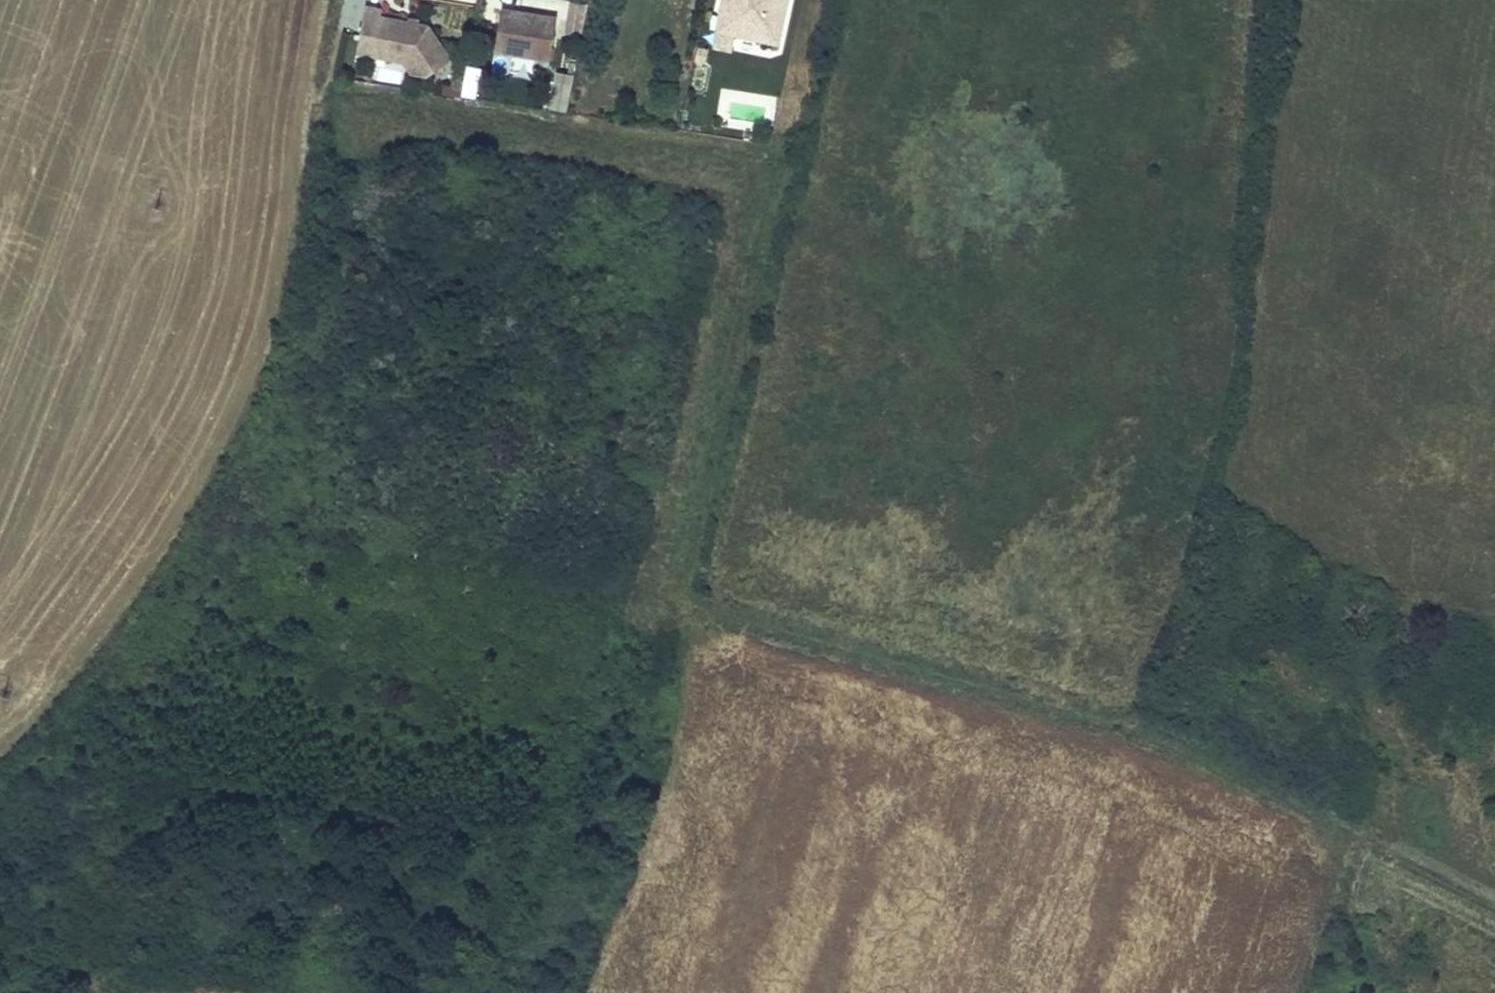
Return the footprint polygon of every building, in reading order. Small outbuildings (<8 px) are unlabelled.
[(719,17),(733,20),(731,34),(772,42),(774,34),(779,35),(787,0),(722,0),(719,17)] [(382,10),(366,8),(361,37),(376,39),(374,50),(389,53),(388,58),(406,61),(414,72),(430,75),(453,59),(428,24),(417,23),(416,27),(409,26),(410,21),(381,17),(382,10)] [(519,13),(501,10),(494,51),(510,54),(510,51),(535,55),(535,58),(550,60),(556,19),(538,16),(538,19),(519,16),(519,13)] [(733,20),(719,17),(716,31),(731,34),(733,20)] [(410,18),(410,21),(409,26),(416,27),(417,23),(417,19),(410,18)] [(376,39),(361,37),(358,54),(388,58),(389,53),(374,50),(376,39)] [(550,112),(565,115),(570,94),(570,90),(571,87),(555,84),(550,112)]
